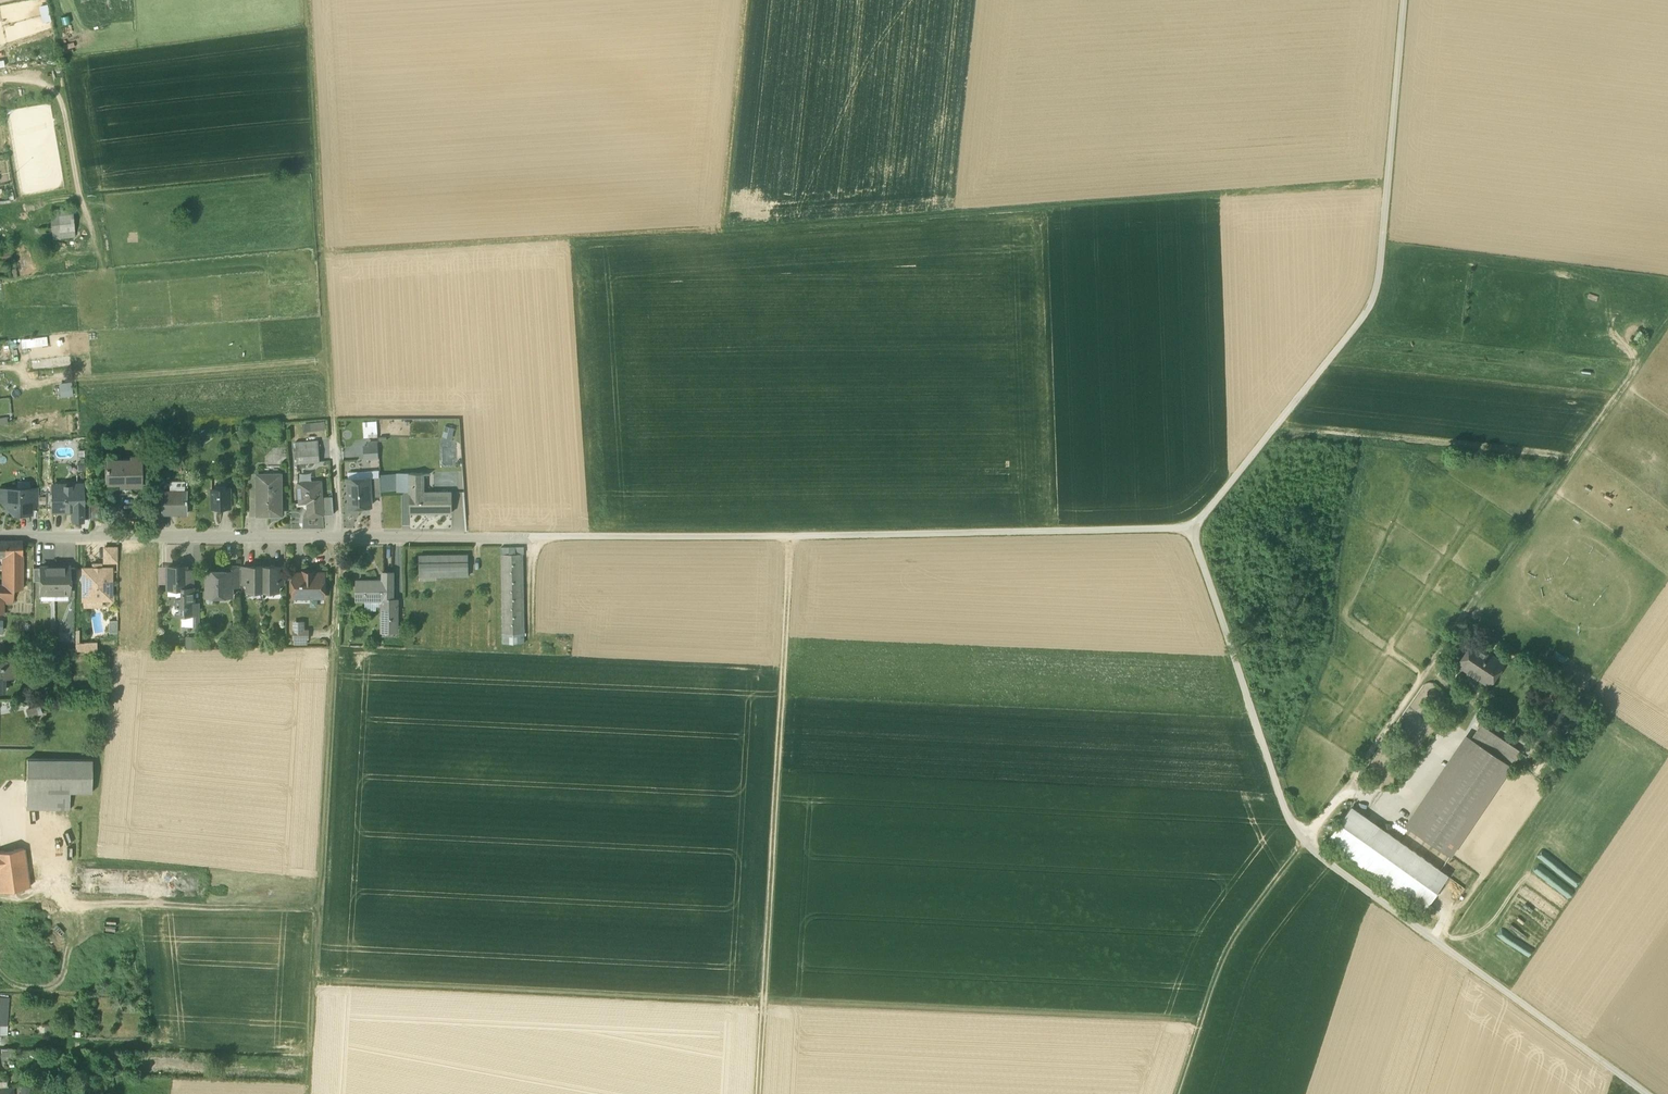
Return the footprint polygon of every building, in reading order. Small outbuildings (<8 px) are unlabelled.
[(74,236),(72,210),(51,211),(53,237),(74,236)] [(19,345),(46,344),(46,336),(19,336),(19,345)] [(71,381),(58,381),(58,396),(72,395),(71,381)] [(362,420),(363,436),(377,436),(376,420),(362,420)] [(323,421),(302,422),(302,429),(324,429),(323,421)] [(454,428),(444,425),(442,435),(452,438),(454,428)] [(318,435),(319,442),(335,441),(334,434),(318,435)] [(271,448),(263,439),(256,445),(264,454),(271,448)] [(318,440),(295,442),(297,463),(320,461),(318,440)] [(377,442),(369,442),(369,445),(364,445),(365,452),(378,451),(377,442)] [(141,485),(141,455),(130,455),(130,462),(120,462),(120,459),(106,459),(106,467),(106,470),(107,482),(120,482),(122,482),(124,479),(126,479),(128,482),(130,481),(130,485),(141,485)] [(380,470),(358,471),(358,478),(348,478),(350,506),(371,505),(370,496),(369,477),(380,476),(380,470)] [(380,473),(380,487),(393,486),(393,472),(380,473)] [(280,473),(258,474),(258,514),(268,514),(268,511),(281,510),(280,473)] [(422,473),(410,473),(410,484),(422,484),(422,473)] [(380,476),(369,477),(370,496),(381,496),(380,476)] [(321,480),(297,482),(299,503),(307,503),(308,516),(323,514),(322,497),(323,497),(321,480)] [(82,484),(53,484),(53,510),(72,510),(73,518),(83,518),(82,484)] [(451,492),(422,492),(422,484),(410,484),(410,492),(410,512),(451,512),(451,492)] [(230,487),(212,488),(213,507),(231,507),(230,487)] [(9,489),(0,498),(0,500),(12,511),(20,511),(20,513),(31,513),(31,505),(31,489),(9,489)] [(187,513),(187,491),(161,491),(162,513),(187,513)] [(323,497),(322,497),(323,514),(334,514),(332,496),(323,497)] [(104,520),(103,503),(89,504),(89,520),(104,520)] [(22,588),(22,541),(5,541),(5,555),(4,585),(14,587),(22,588)] [(117,549),(104,549),(104,562),(117,562),(117,549)] [(523,554),(501,554),(502,633),(524,632),(523,554)] [(468,555),(419,555),(419,576),(468,575),(468,555)] [(186,566),(168,566),(168,588),(183,588),(185,588),(186,588),(186,570),(186,568),(186,566)] [(227,566),(227,570),(208,570),(207,595),(233,595),(233,585),(239,585),(239,566),(227,566)] [(263,566),(248,566),(248,583),(248,591),(263,591),(263,566)] [(278,566),(263,566),(263,591),(278,591),(278,583),(278,567),(278,566)] [(55,567),(40,567),(40,568),(40,581),(40,593),(54,593),(55,567)] [(69,567),(55,567),(54,593),(69,593),(69,581),(69,568),(69,567)] [(111,569),(83,569),(83,599),(111,600),(111,569)] [(315,571),(303,571),(303,572),(294,572),(295,596),(315,596),(315,593),(324,593),(324,572),(315,572),(315,571)] [(382,582),(367,582),(367,580),(356,580),(356,590),(357,590),(357,599),(381,599),(392,599),(392,598),(392,572),(382,572),(382,582)] [(0,585),(0,613),(2,613),(3,611),(3,601),(11,601),(14,587),(4,585),(0,585)] [(22,588),(14,587),(11,601),(3,601),(3,611),(21,611),(21,602),(24,602),(24,589),(22,588)] [(185,594),(185,588),(183,588),(183,599),(177,599),(177,604),(175,604),(172,607),(172,611),(175,614),(193,614),(193,603),(193,594),(185,594)] [(392,599),(381,599),(381,629),(396,629),(396,598),(392,598),(392,599)] [(304,623),(294,623),(293,636),(307,637),(307,629),(304,629),(304,623)] [(74,629),(74,649),(95,650),(96,641),(78,640),(78,629),(74,629)] [(1500,661),(1473,643),(1458,664),(1486,683),(1500,661)] [(0,660),(0,688),(4,688),(4,674),(17,674),(17,661),(4,661),(4,660),(0,660)] [(1471,739),(1411,829),(1450,856),(1511,765),(1471,739)] [(92,760),(27,758),(26,791),(69,792),(91,792),(92,760)] [(69,792),(26,791),(25,808),(69,809),(69,792)] [(1448,876),(1351,807),(1326,840),(1424,910),(1448,876)] [(29,887),(24,848),(0,851),(0,891),(29,887)] [(1533,958),(1582,875),(1559,861),(1553,871),(1539,863),(1519,897),(1529,903),(1519,920),(1520,920),(1515,928),(1505,922),(1496,936),(1533,958)] [(10,997),(2,996),(0,1019),(7,1019),(10,997)]
